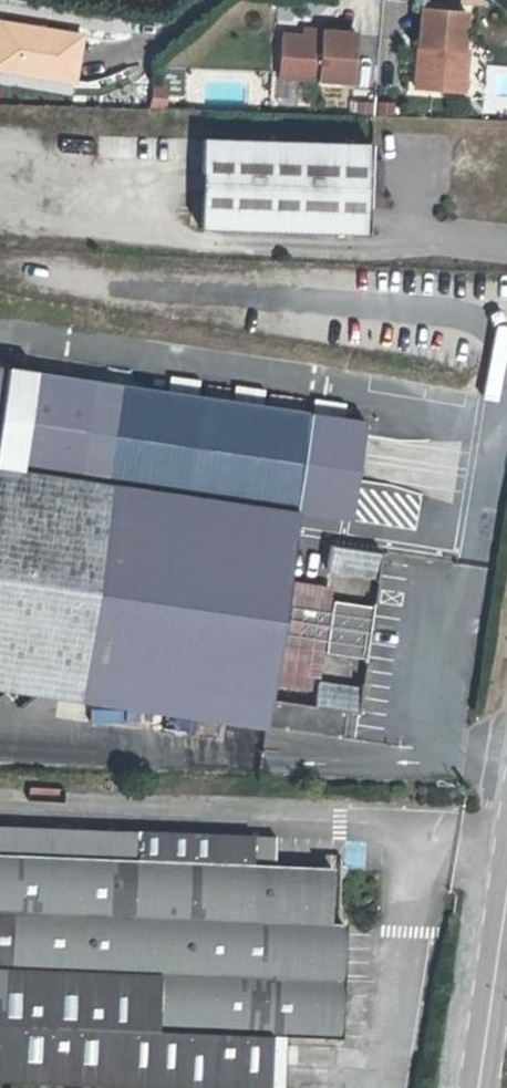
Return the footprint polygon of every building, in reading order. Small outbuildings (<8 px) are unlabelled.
[(463,49),(467,12),(421,9),(418,47),(424,47),(422,62),(417,62),(415,88),(453,91),(454,72),(465,73),(467,49),(463,49)] [(74,82),(81,36),(46,30),(45,33),(0,25),(0,70),(74,82)] [(278,76),(354,83),(358,34),(315,31),(315,37),(304,36),(282,35),(278,76)] [(454,72),(453,91),(464,92),(465,73),(454,72)] [(200,229),(368,234),(371,144),(202,139),(200,229)] [(131,387),(134,370),(64,360),(62,377),(131,387)] [(0,368),(0,663),(265,701),(289,539),(294,540),(298,512),(352,520),(366,422),(131,387),(62,377),(0,368)] [(378,578),(382,553),(365,550),(333,545),(329,570),(378,578)] [(370,638),(374,608),(334,602),(326,653),(367,658),(370,638)] [(0,663),(0,691),(261,728),(265,701),(0,663)] [(359,713),(362,690),(318,684),(314,707),(359,713)] [(189,1087),(269,1087),(271,1033),(326,1035),(328,979),(342,980),(345,924),(331,923),(333,867),(276,865),(276,837),(0,826),(0,1080),(189,1087)]
